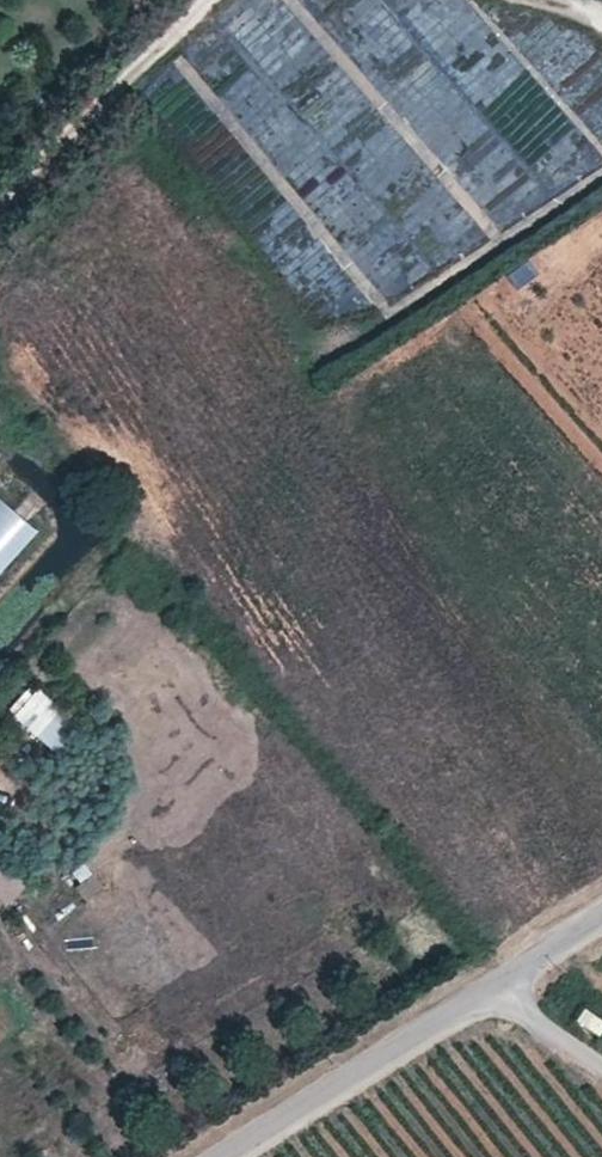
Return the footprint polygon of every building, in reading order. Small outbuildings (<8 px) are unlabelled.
[(462,284),(461,252),(290,255),(291,299),(355,298),(355,286),(462,284)] [(36,531),(0,499),(0,572),(36,531)] [(33,681),(7,708),(53,750),(79,722),(33,681)] [(575,1018),(599,1034),(601,1030),(601,1015),(585,1004),(575,1018)]
